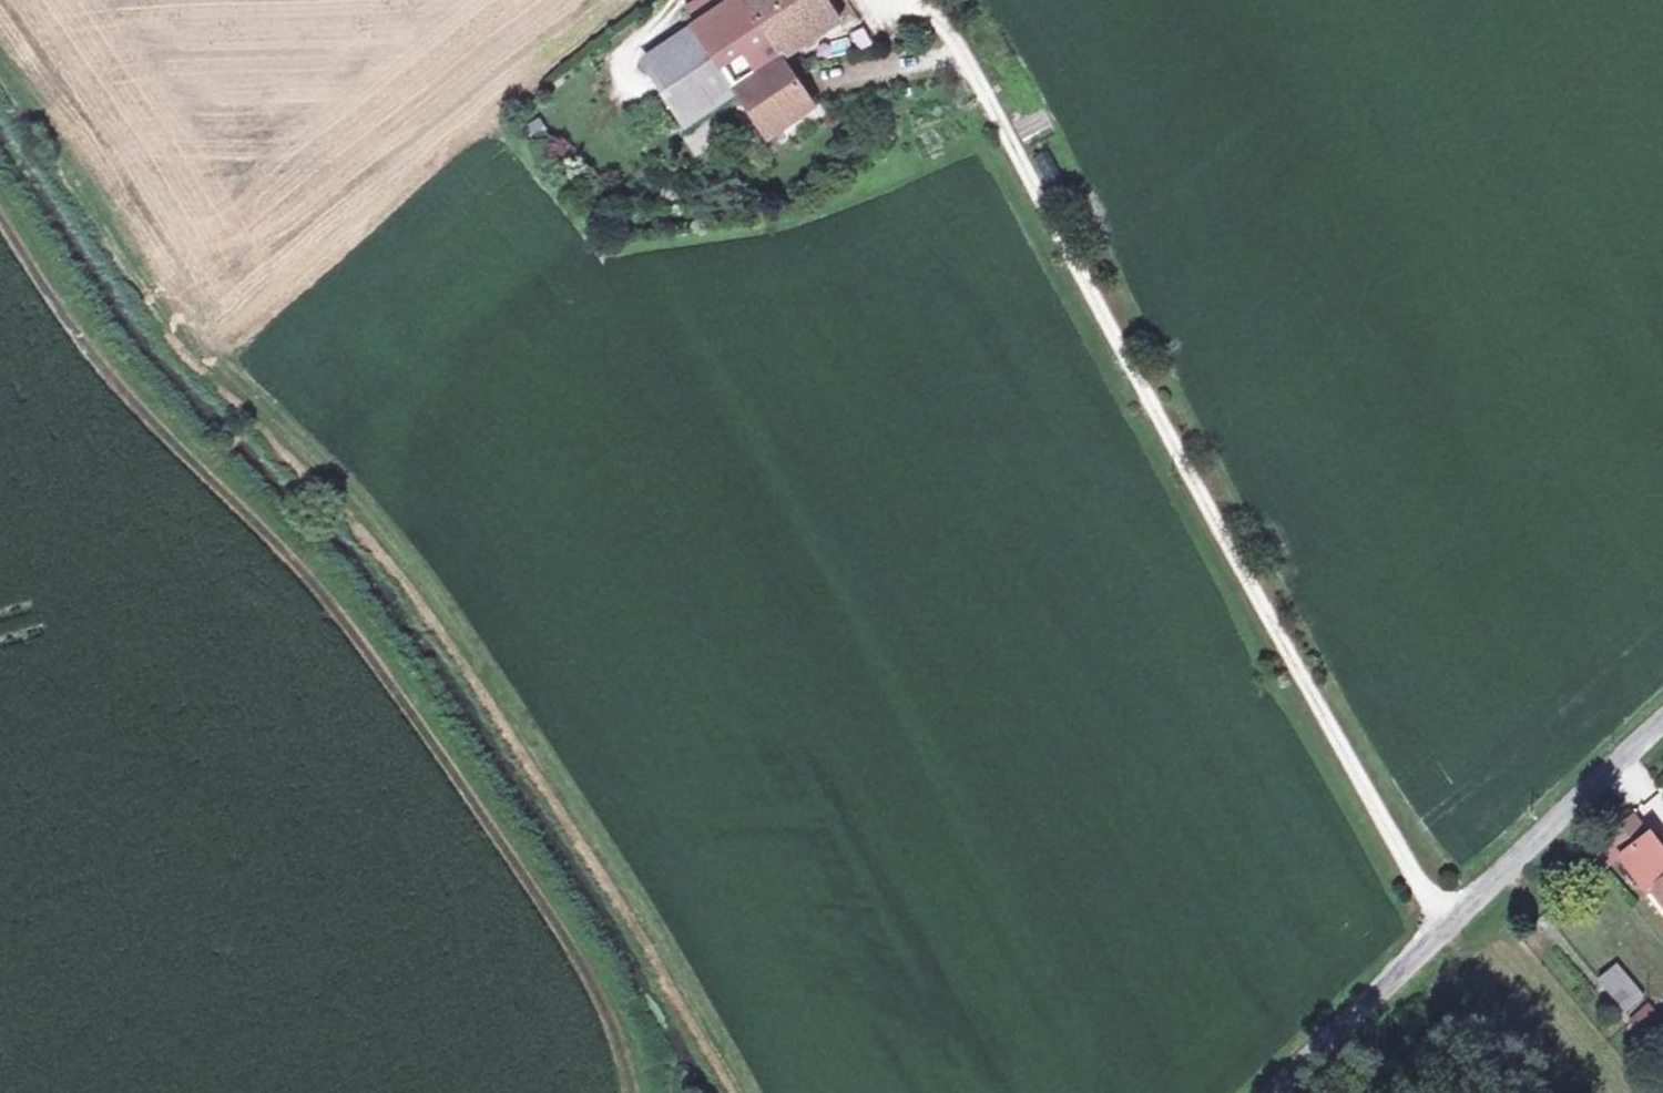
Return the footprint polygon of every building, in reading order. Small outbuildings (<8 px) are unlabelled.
[(696,21),(642,58),(686,118),(737,83),(765,124),(786,110),(791,117),(815,101),(783,53),(834,18),(822,0),(726,0),(696,21)] [(726,0),(696,0),(687,6),(696,21),(726,0)] [(848,34),(825,40),(829,57),(852,51),(848,34)] [(1613,839),(1624,853),(1649,833),(1637,819),(1613,839)] [(1651,831),(1649,833),(1624,853),(1623,854),(1657,895),(1661,892),(1662,894),(1662,845),(1651,831)] [(1642,992),(1616,961),(1596,978),(1622,1009),(1642,992)] [(1639,1033),(1662,1014),(1650,999),(1627,1018),(1639,1033)]
